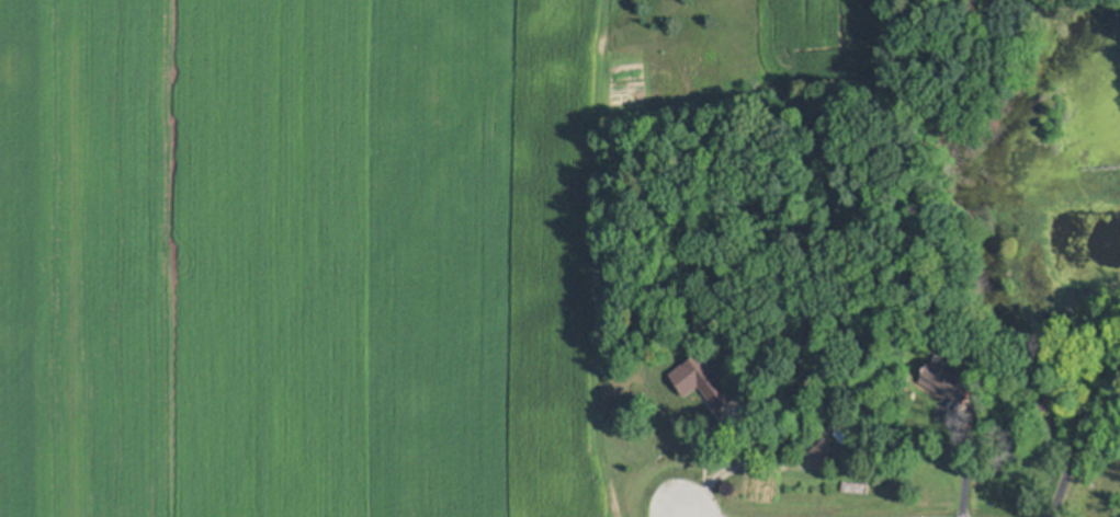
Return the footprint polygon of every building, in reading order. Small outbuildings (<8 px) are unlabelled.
[(703,348),(715,364),(722,358),(732,371),(724,377),(738,395),(721,409),(701,383),(688,394),(678,381),(679,380),(671,372),(703,348)] [(978,382),(966,401),(950,390),(947,394),(921,379),(937,356),(978,382)] [(840,422),(833,429),(826,422),(834,414),(840,422)] [(859,432),(847,443),(836,430),(848,418),(859,432)] [(844,452),(824,469),(808,450),(828,434),(844,452)]
